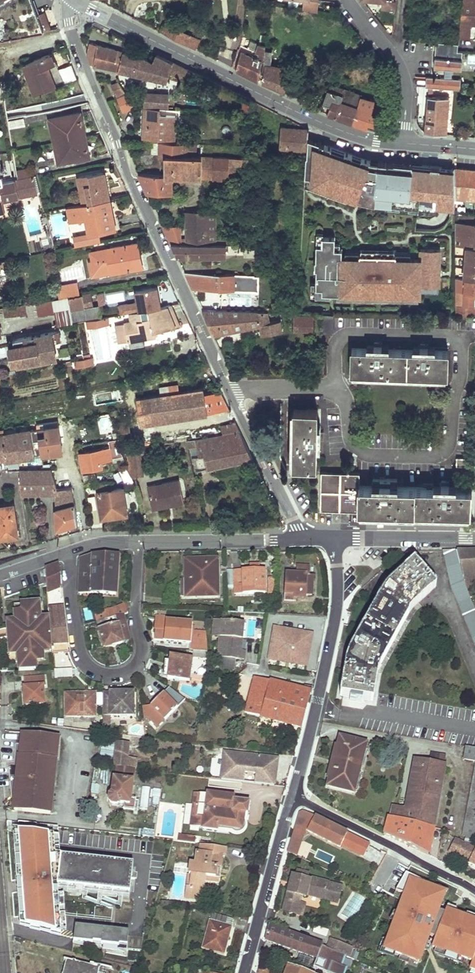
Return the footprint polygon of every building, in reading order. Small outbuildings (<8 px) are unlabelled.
[(44,30),(38,14),(32,0),(0,0),(0,39),(44,30)] [(317,0),(305,0),(304,10),(317,12),(318,0),(317,0)] [(386,0),(377,0),(376,7),(390,8),(391,1),(386,0)] [(461,7),(474,8),(474,0),(462,0),(461,7)] [(461,7),(458,36),(468,37),(469,24),(474,25),(474,8),(461,7)] [(171,25),(166,23),(161,32),(166,34),(171,25)] [(171,25),(166,34),(194,48),(199,39),(171,25)] [(437,41),(436,66),(463,68),(464,50),(457,50),(458,43),(437,41)] [(90,43),(87,56),(90,63),(118,69),(123,51),(112,48),(90,43)] [(259,80),(262,60),(263,61),(265,46),(258,45),(256,52),(249,49),(247,49),(243,47),(236,69),(245,74),(259,80)] [(269,46),(265,46),(263,61),(262,74),(263,74),(262,82),(284,91),(288,68),(270,65),(272,50),(269,50),(269,46)] [(182,76),(186,68),(173,61),(156,53),(152,59),(143,54),(123,49),(123,51),(118,69),(118,70),(167,80),(170,72),(181,77),(182,76)] [(34,94),(64,83),(57,64),(53,53),(23,64),(34,94)] [(65,83),(76,80),(72,65),(61,68),(65,83)] [(191,79),(194,73),(186,68),(182,76),(191,79)] [(200,82),(203,76),(197,73),(196,74),(194,73),(191,79),(200,82)] [(384,81),(383,74),(378,74),(378,88),(376,96),(382,98),(384,81)] [(425,86),(434,87),(435,77),(426,76),(425,86)] [(119,82),(118,81),(112,84),(117,97),(126,93),(119,82)] [(360,95),(329,84),(321,109),(327,113),(343,118),(352,121),(360,95)] [(169,93),(169,92),(144,90),(143,106),(169,107),(169,93)] [(134,106),(126,93),(117,97),(122,111),(134,106)] [(360,95),(352,121),(366,126),(377,130),(385,103),(360,95)] [(439,134),(446,134),(449,98),(428,96),(424,132),(439,134)] [(160,115),(160,107),(143,107),(142,127),(142,138),(176,140),(176,115),(160,115)] [(49,119),(54,140),(84,134),(82,122),(80,112),(49,119)] [(23,117),(8,120),(9,128),(24,124),(23,117)] [(0,122),(0,182),(18,178),(16,170),(9,128),(8,120),(0,122)] [(307,137),(308,128),(308,127),(281,126),(280,149),(307,150),(308,145),(307,145),(307,137)] [(87,145),(84,134),(54,140),(58,163),(89,156),(87,145)] [(307,150),(305,175),(312,176),(312,181),(358,198),(364,200),(374,200),(439,207),(439,204),(455,206),(455,197),(454,168),(373,160),(307,137),(307,145),(308,145),(307,150)] [(194,143),(159,142),(159,148),(158,154),(164,154),(188,155),(188,152),(193,151),(194,143)] [(229,176),(229,157),(188,155),(164,154),(165,175),(139,175),(148,193),(171,194),(172,176),(229,177),(229,176)] [(229,157),(229,176),(236,176),(236,165),(241,165),(242,157),(229,157)] [(16,170),(18,178),(33,175),(31,167),(16,170)] [(455,197),(474,198),(474,169),(454,168),(455,197)] [(78,178),(83,204),(109,199),(106,182),(104,173),(78,178)] [(5,209),(3,199),(37,192),(33,175),(18,178),(0,182),(0,210),(5,209)] [(113,217),(109,199),(83,204),(67,207),(70,221),(85,218),(89,233),(115,228),(113,217)] [(181,225),(163,225),(171,243),(209,243),(208,212),(198,212),(198,216),(187,216),(187,237),(181,237),(181,225)] [(455,224),(455,246),(465,247),(474,248),(474,225),(455,224)] [(316,244),(316,288),(322,288),(321,294),(419,295),(419,286),(439,286),(439,249),(421,248),(421,259),(396,258),(396,250),(388,250),(388,258),(342,258),(342,248),(335,248),(335,236),(323,236),(322,244),(316,244)] [(140,254),(137,242),(105,249),(107,259),(103,259),(103,258),(93,260),(89,261),(91,276),(109,273),(110,273),(136,268),(134,255),(140,254)] [(254,254),(254,243),(237,244),(227,245),(227,243),(215,243),(209,243),(171,243),(178,256),(227,255),(254,254)] [(465,247),(462,278),(474,279),(474,248),(465,247)] [(105,249),(91,251),(93,260),(103,258),(103,259),(107,259),(105,249)] [(142,267),(140,254),(134,255),(136,268),(142,267)] [(260,274),(185,272),(193,288),(260,290),(260,274)] [(462,278),(455,277),(455,290),(462,291),(461,304),(455,304),(455,314),(474,314),(474,306),(474,305),(474,297),(472,296),(472,293),(473,290),(474,291),(474,279),(462,278)] [(57,286),(59,297),(79,293),(77,282),(57,286)] [(139,311),(152,308),(160,307),(157,286),(136,290),(139,311)] [(36,302),(36,301),(22,304),(11,306),(4,307),(6,316),(38,310),(39,315),(56,311),(58,323),(99,315),(97,304),(92,305),(90,293),(83,294),(82,294),(36,302)] [(10,299),(11,306),(22,304),(20,297),(10,299)] [(260,310),(266,310),(269,310),(269,304),(266,304),(266,301),(260,301),(260,310)] [(305,311),(306,302),(298,301),(297,310),(305,311)] [(175,316),(170,305),(163,306),(160,307),(152,308),(139,311),(130,312),(131,321),(116,324),(119,342),(158,335),(157,330),(178,326),(175,316)] [(260,310),(216,309),(208,309),(202,308),(214,334),(260,324),(262,333),(281,329),(279,320),(269,322),(266,310),(260,310)] [(333,332),(333,313),(325,313),(322,312),(322,332),(333,332)] [(313,316),(294,316),(294,330),(313,330),(313,316)] [(58,330),(13,338),(13,340),(18,364),(56,357),(54,342),(61,341),(58,330)] [(18,364),(13,340),(9,340),(7,344),(12,365),(18,364)] [(353,374),(445,377),(446,375),(447,375),(448,351),(428,351),(428,343),(420,343),(420,350),(382,349),(382,342),(373,342),(373,349),(352,349),(351,372),(353,372),(353,374)] [(84,358),(75,360),(77,367),(93,364),(92,357),(84,358)] [(178,391),(177,384),(161,387),(162,394),(178,391)] [(136,398),(140,423),(230,409),(221,391),(204,393),(202,387),(178,391),(162,394),(136,398)] [(316,431),(317,409),(293,409),(293,410),(291,410),(290,463),(292,464),(292,466),(316,466),(316,441),(322,441),(322,433),(319,433),(319,431),(316,431)] [(235,420),(222,425),(223,433),(240,430),(235,420)] [(129,424),(126,424),(125,421),(117,423),(119,437),(131,435),(129,424)] [(61,442),(58,425),(30,429),(35,455),(59,451),(58,442),(60,442),(61,442)] [(30,429),(4,435),(5,444),(3,444),(6,460),(34,456),(34,455),(35,455),(30,429)] [(240,430),(223,433),(188,440),(189,447),(197,445),(199,455),(192,456),(195,470),(252,457),(240,430)] [(101,462),(112,459),(110,447),(79,453),(82,471),(102,468),(101,462)] [(139,463),(137,455),(124,457),(126,466),(128,470),(132,477),(142,475),(139,463)] [(71,486),(57,488),(51,469),(20,470),(21,493),(34,492),(55,492),(55,509),(74,503),(71,486)] [(322,471),(321,510),(358,510),(358,509),(461,511),(471,512),(472,494),(472,488),(449,488),(450,479),(439,479),(439,487),(398,486),(398,478),(372,477),(372,486),(359,486),(358,472),(322,471)] [(184,502),(179,480),(147,486),(152,509),(160,508),(160,505),(170,503),(171,505),(184,502)] [(128,490),(136,489),(135,487),(133,483),(132,481),(127,482),(128,490)] [(118,514),(127,513),(122,486),(97,490),(101,517),(118,514)] [(95,495),(88,496),(90,510),(97,508),(95,495)] [(56,528),(77,522),(74,503),(55,509),(56,528)] [(12,509),(0,510),(0,543),(17,540),(12,509)] [(457,551),(443,551),(451,587),(474,646),(474,611),(466,588),(457,551)] [(474,587),(474,551),(457,551),(466,588),(474,587)] [(106,554),(93,554),(80,557),(78,593),(116,595),(119,555),(106,554)] [(185,580),(181,580),(181,597),(218,596),(217,559),(192,559),(185,560),(185,580)] [(410,610),(435,588),(413,563),(391,582),(392,584),(390,587),(385,593),(383,596),(381,595),(349,651),(347,656),(345,661),(340,695),(372,701),(377,671),(379,665),(409,612),(410,610)] [(60,577),(58,564),(45,569),(46,580),(60,577)] [(296,575),(285,574),(284,601),(296,601),(296,596),(305,596),(305,595),(307,577),(309,577),(309,576),(309,567),(296,567),(296,575)] [(250,570),(234,570),(234,594),(265,593),(265,569),(259,569),(250,570)] [(46,580),(47,593),(60,589),(60,577),(46,580)] [(7,621),(10,654),(17,653),(19,671),(35,670),(34,660),(42,659),(42,651),(51,650),(49,618),(40,619),(38,603),(14,605),(15,620),(7,621)] [(49,618),(51,650),(52,654),(68,652),(66,636),(63,608),(48,609),(49,618)] [(117,616),(115,609),(102,612),(104,620),(116,617),(117,616)] [(104,620),(102,612),(94,614),(96,622),(104,620)] [(115,645),(123,643),(121,638),(130,636),(124,615),(117,616),(116,617),(104,620),(96,622),(103,646),(115,643),(115,645)] [(167,621),(167,616),(155,615),(154,630),(155,630),(155,629),(158,629),(159,621),(167,621)] [(243,640),(245,623),(223,620),(218,657),(245,660),(247,652),(242,651),(239,650),(240,640),(243,640)] [(189,650),(194,650),(207,651),(206,631),(194,631),(194,626),(192,626),(192,624),(167,621),(159,621),(158,629),(155,629),(155,630),(154,639),(190,643),(189,650)] [(310,652),(313,635),(274,627),(268,659),(307,666),(310,652)] [(190,682),(193,658),(169,655),(168,662),(165,661),(163,677),(166,677),(166,679),(190,682)] [(71,677),(70,669),(53,670),(55,678),(71,677)] [(269,682),(254,678),(245,712),(260,717),(301,728),(312,687),(305,686),(304,690),(269,681),(269,682)] [(24,688),(25,706),(44,704),(43,687),(45,686),(45,679),(26,680),(26,687),(24,688)] [(92,704),(92,692),(65,692),(65,714),(73,715),(73,718),(95,718),(95,704),(92,704)] [(125,695),(125,692),(102,692),(103,730),(110,730),(110,715),(132,715),(132,695),(125,695)] [(177,707),(163,694),(150,706),(142,707),(144,718),(147,718),(149,720),(156,727),(177,707)] [(190,720),(197,711),(187,704),(181,712),(190,720)] [(149,720),(145,724),(145,729),(150,734),(156,727),(149,720)] [(20,755),(56,759),(58,737),(22,733),(21,747),(20,755)] [(354,793),(366,745),(340,738),(334,760),(328,786),(354,793)] [(133,743),(120,742),(118,757),(132,758),(133,743)] [(466,748),(464,759),(474,761),(474,749),(466,748)] [(254,783),(274,786),(277,763),(275,759),(251,756),(251,758),(248,758),(249,755),(224,752),(222,770),(231,771),(230,780),(244,782),(245,774),(256,775),(254,783)] [(392,807),(390,817),(433,828),(446,757),(430,754),(429,762),(415,759),(406,809),(392,807)] [(56,759),(20,755),(17,782),(14,809),(50,813),(56,759)] [(132,758),(118,757),(118,767),(131,768),(132,758)] [(129,805),(134,769),(118,767),(115,767),(112,795),(109,797),(109,801),(111,804),(116,805),(118,803),(129,805)] [(473,848),(474,844),(474,768),(463,836),(467,837),(464,843),(473,848)] [(221,779),(230,780),(231,771),(222,770),(221,779)] [(147,801),(149,789),(143,788),(141,800),(147,801)] [(234,801),(234,797),(207,793),(202,828),(217,830),(217,825),(233,827),(237,829),(240,829),(243,827),(243,823),(242,821),(243,813),(247,814),(249,803),(234,801)] [(303,811),(299,813),(296,825),(305,830),(340,847),(347,833),(303,811)] [(428,855),(433,828),(390,817),(387,817),(382,833),(395,839),(428,855)] [(36,824),(19,822),(18,832),(35,834),(36,824)] [(297,856),(305,830),(296,825),(288,852),(297,856)] [(56,857),(55,837),(18,832),(24,927),(60,931),(57,885),(129,893),(133,864),(56,857)] [(367,853),(371,845),(347,833),(340,847),(348,851),(351,845),(367,853)] [(473,848),(464,843),(455,838),(448,852),(469,863),(474,867),(474,849),(473,848)] [(191,887),(187,887),(186,898),(200,900),(201,890),(204,890),(205,881),(206,877),(219,878),(222,856),(225,856),(226,847),(201,845),(200,853),(197,853),(196,864),(191,864),(189,875),(192,875),(191,887)] [(380,865),(386,853),(374,847),(367,859),(380,865)] [(343,886),(308,878),(309,875),(298,872),(297,877),(293,876),(292,884),(295,884),(294,890),(290,889),(285,912),(297,915),(300,904),(302,897),(307,898),(307,896),(339,903),(343,886)] [(443,892),(406,878),(379,948),(417,962),(423,945),(438,906),(443,892)] [(350,924),(366,899),(353,890),(337,915),(350,924)] [(303,916),(306,906),(300,904),(297,915),(303,916)] [(438,906),(423,945),(468,963),(474,945),(474,920),(438,906)] [(203,948),(224,954),(229,933),(233,919),(213,914),(210,921),(203,948)] [(76,924),(73,939),(126,947),(128,932),(76,924)] [(344,972),(346,969),(350,958),(329,949),(323,947),(324,945),(269,924),(265,940),(313,957),(307,972),(311,972),(344,972)] [(329,949),(350,958),(355,948),(333,939),(330,947),(329,949)] [(468,963),(465,970),(474,972),(474,945),(468,963)] [(359,962),(350,958),(346,969),(354,972),(359,962)] [(66,960),(63,972),(99,972),(100,966),(90,964),(90,966),(66,960)] [(307,972),(289,964),(285,972),(311,972),(307,972)]
